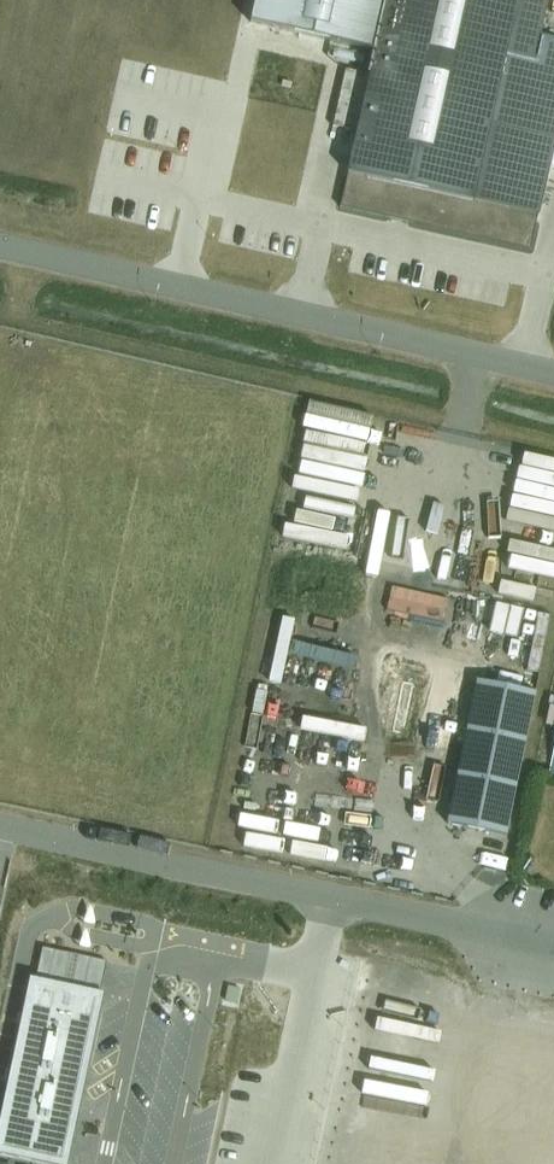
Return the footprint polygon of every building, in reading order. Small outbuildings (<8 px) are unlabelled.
[(337,215),(529,256),(553,140),(553,41),(539,37),(547,0),(372,0),(366,26),(377,28),(368,71),(344,65),(331,123),(356,128),(337,215)] [(281,675),(280,680),(282,681),(299,620),(287,617),(272,673),(281,675)] [(345,652),(340,681),(364,685),(369,657),(345,652)] [(475,683),(444,827),(505,840),(536,696),(475,683)] [(363,857),(366,844),(303,829),(300,842),(363,857)] [(40,1163),(67,1163),(71,1143),(103,990),(101,990),(107,961),(41,947),(35,976),(28,975),(0,1110),(0,1156),(40,1163)]
